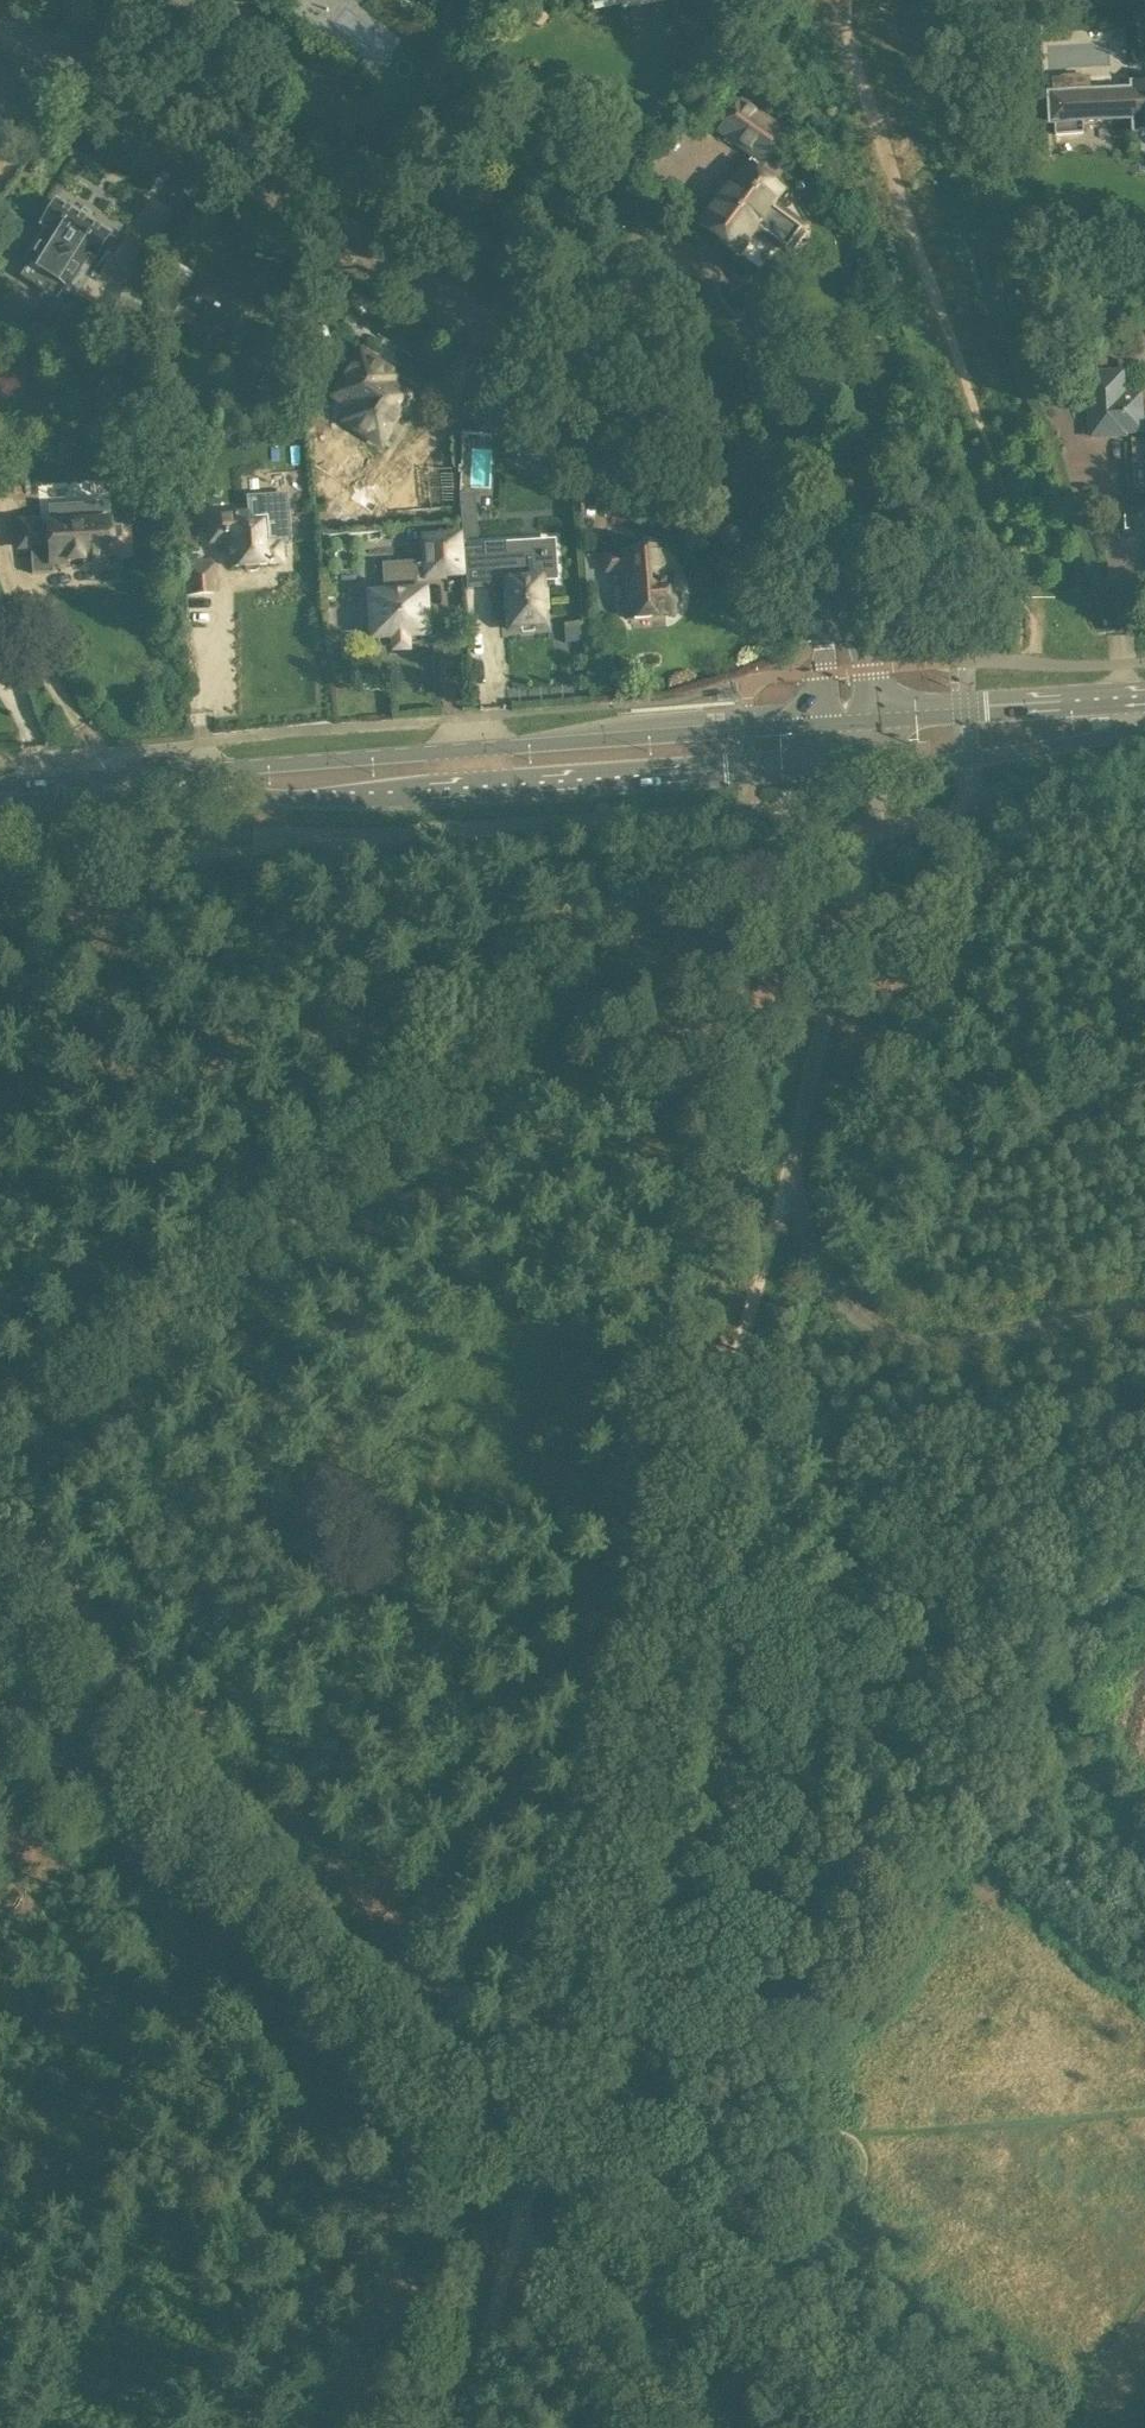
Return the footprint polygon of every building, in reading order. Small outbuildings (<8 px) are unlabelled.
[(1136,131),(1144,131),(1144,83),(1134,84),(1134,89),(1050,94),(1052,123),(1055,122),(1055,135),(1088,133),(1087,121),(1135,118),(1136,131)] [(781,188),(758,170),(787,134),(740,100),(723,122),(757,147),(729,185),(726,183),(696,224),(737,252),(753,231),(786,254),(807,227),(772,201),(781,188)] [(93,258),(109,234),(56,201),(41,225),(45,228),(25,260),(69,287),(71,284),(75,287),(87,268),(83,266),(89,256),(93,258)] [(200,315),(191,330),(207,340),(211,334),(235,347),(244,332),(238,328),(252,304),(175,259),(166,277),(173,281),(158,306),(173,315),(179,303),(200,315)] [(387,432),(400,411),(405,413),(413,401),(408,398),(410,395),(392,384),(395,379),(359,357),(333,399),(387,432)] [(1090,372),(1093,436),(1126,434),(1126,432),(1142,431),(1140,395),(1123,395),(1121,371),(1090,372)] [(330,446),(319,439),(312,449),(318,453),(312,462),(317,465),(330,446)] [(241,513),(209,516),(211,542),(229,540),(231,567),(244,565),(244,567),(245,568),(247,570),(249,572),(251,572),(255,571),(257,570),(259,567),(259,564),(280,562),(278,542),(290,541),(288,519),(288,516),(286,512),(284,508),(281,505),(279,503),(276,501),(273,500),(269,499),(265,498),(247,500),(248,507),(241,507),(241,513)] [(478,538),(477,521),(472,521),(471,508),(460,509),(463,539),(478,538)] [(66,525),(37,527),(37,520),(18,522),(19,548),(31,547),(33,574),(53,572),(52,562),(84,560),(84,565),(107,564),(107,555),(111,555),(110,540),(122,537),(122,526),(109,524),(109,522),(102,522),(102,509),(65,512),(66,525)] [(506,579),(510,628),(545,626),(541,568),(554,567),(552,544),(506,548),(505,532),(483,534),(484,541),(463,542),(466,582),(506,579)] [(371,596),(373,637),(391,636),(391,637),(406,636),(406,634),(425,633),(422,579),(462,576),(459,536),(419,540),(421,562),(383,564),(385,595),(371,596)] [(624,548),(624,552),(622,552),(622,554),(609,555),(608,553),(591,555),(593,585),(611,584),(610,570),(623,568),(627,619),(675,615),(674,603),(675,602),(676,602),(677,601),(678,600),(679,599),(680,598),(680,597),(680,595),(680,593),(679,592),(678,590),(677,590),(676,589),(675,588),(674,588),(673,588),(672,584),(662,585),(659,549),(636,551),(636,547),(624,548)] [(182,558),(183,597),(211,596),(210,557),(182,558)] [(565,644),(575,644),(575,630),(565,630),(565,644)]
